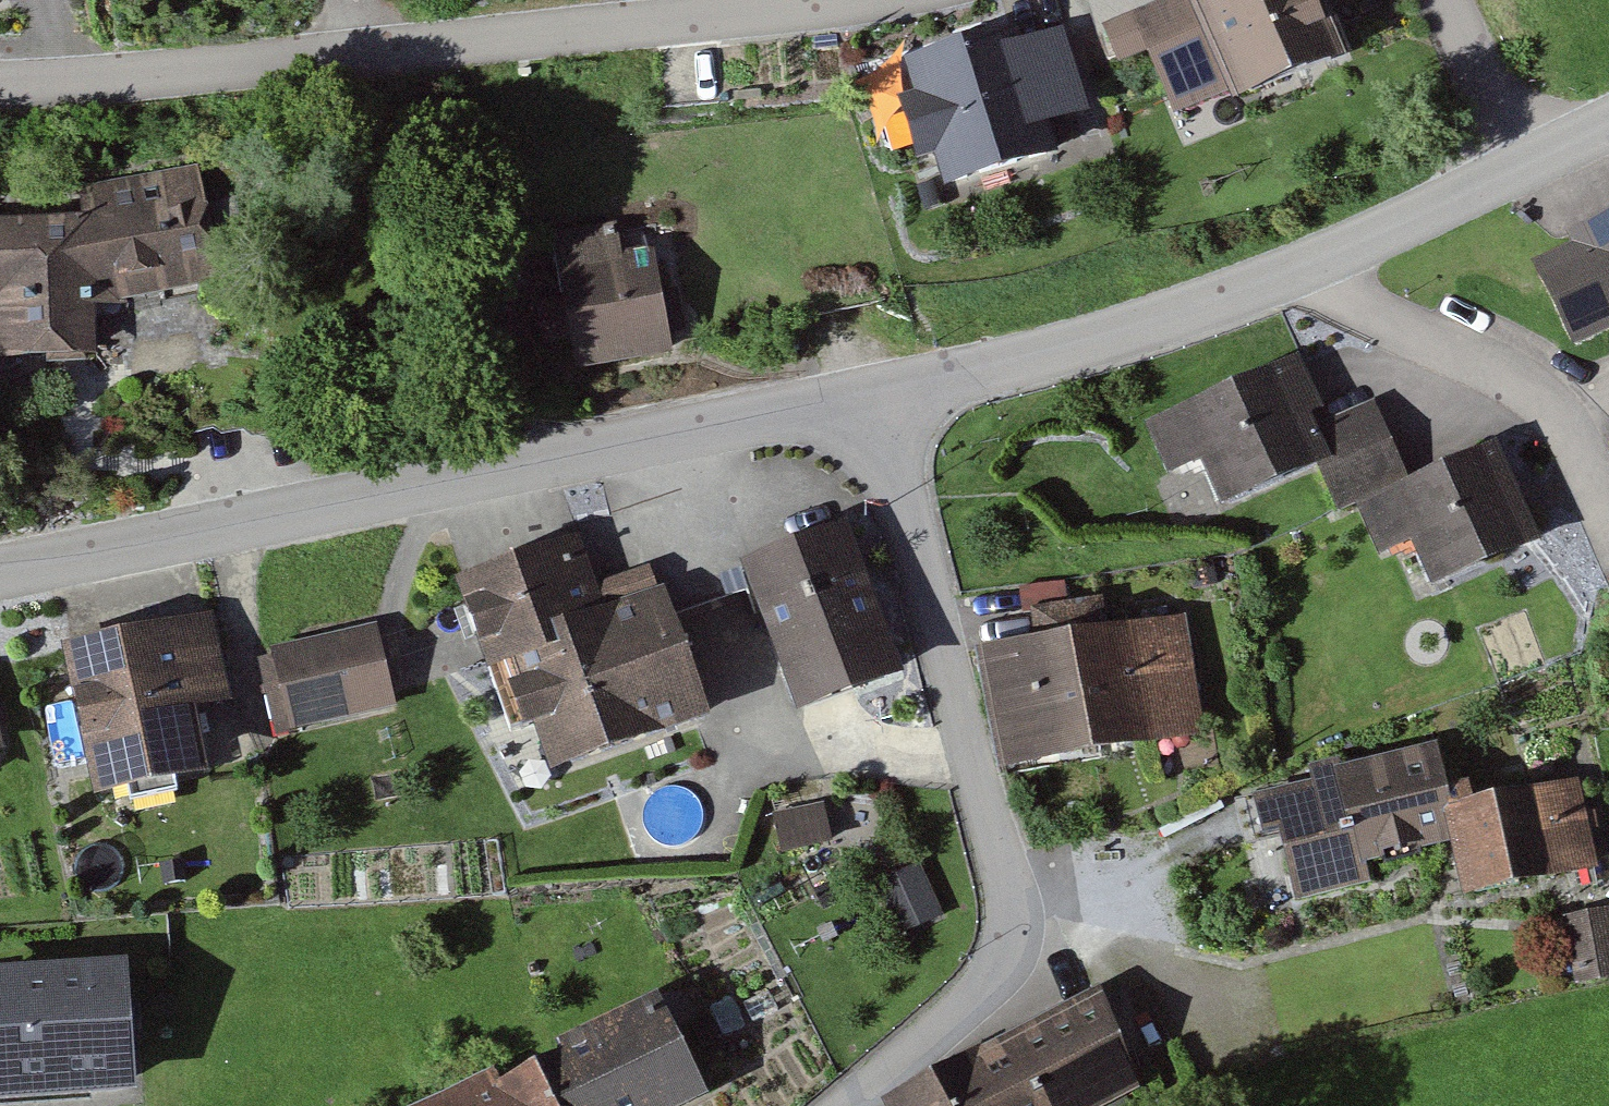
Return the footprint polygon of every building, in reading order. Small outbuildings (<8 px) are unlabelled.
[(1114,9),(1154,116),(1338,47),(1321,0),(1138,0),(1114,9)] [(1060,29),(912,65),(938,170),(1086,134),(1060,29)] [(0,223),(0,357),(63,356),(62,298),(202,295),(200,176),(79,179),(80,221),(0,223)] [(1513,259),(1562,365),(1608,344),(1608,215),(1513,259)] [(610,221),(541,232),(564,378),(667,363),(651,259),(616,264),(610,221)] [(1325,482),(1356,470),(1337,425),(1313,364),(1146,430),(1170,491),(1205,477),(1224,523),(1325,482)] [(1325,482),(1336,510),(1403,483),(1374,410),(1337,425),(1356,470),(1325,482)] [(1537,546),(1503,461),(1358,519),(1378,568),(1407,556),(1421,592),(1537,546)] [(857,521),(745,556),(790,699),(901,664),(857,521)] [(579,528),(461,560),(490,667),(516,660),(544,761),(701,718),(663,577),(598,595),(579,528)] [(220,608),(63,631),(86,788),(203,770),(193,705),(233,699),(220,608)] [(381,624),(264,651),(284,734),(401,707),(381,624)] [(1191,624),(1085,639),(1102,754),(1208,738),(1191,624)] [(992,770),(1102,754),(1085,639),(975,656),(992,770)] [(1361,856),(1454,834),(1449,815),(1435,756),(1241,802),(1251,843),(1282,835),(1297,898),(1367,882),(1361,856)] [(1575,785),(1449,815),(1454,834),(1468,891),(1593,861),(1575,785)] [(1565,914),(1575,982),(1608,977),(1608,908),(1565,914)] [(0,981),(0,1091),(125,1084),(119,974),(0,981)] [(875,1105),(876,1105),(1118,1105),(1135,1098),(1090,1003),(875,1105)] [(566,1045),(594,1105),(687,1105),(696,1102),(651,1006),(566,1045)] [(566,1045),(499,1076),(512,1105),(594,1105),(566,1045)] [(499,1076),(494,1066),(407,1105),(512,1105),(499,1076)]
